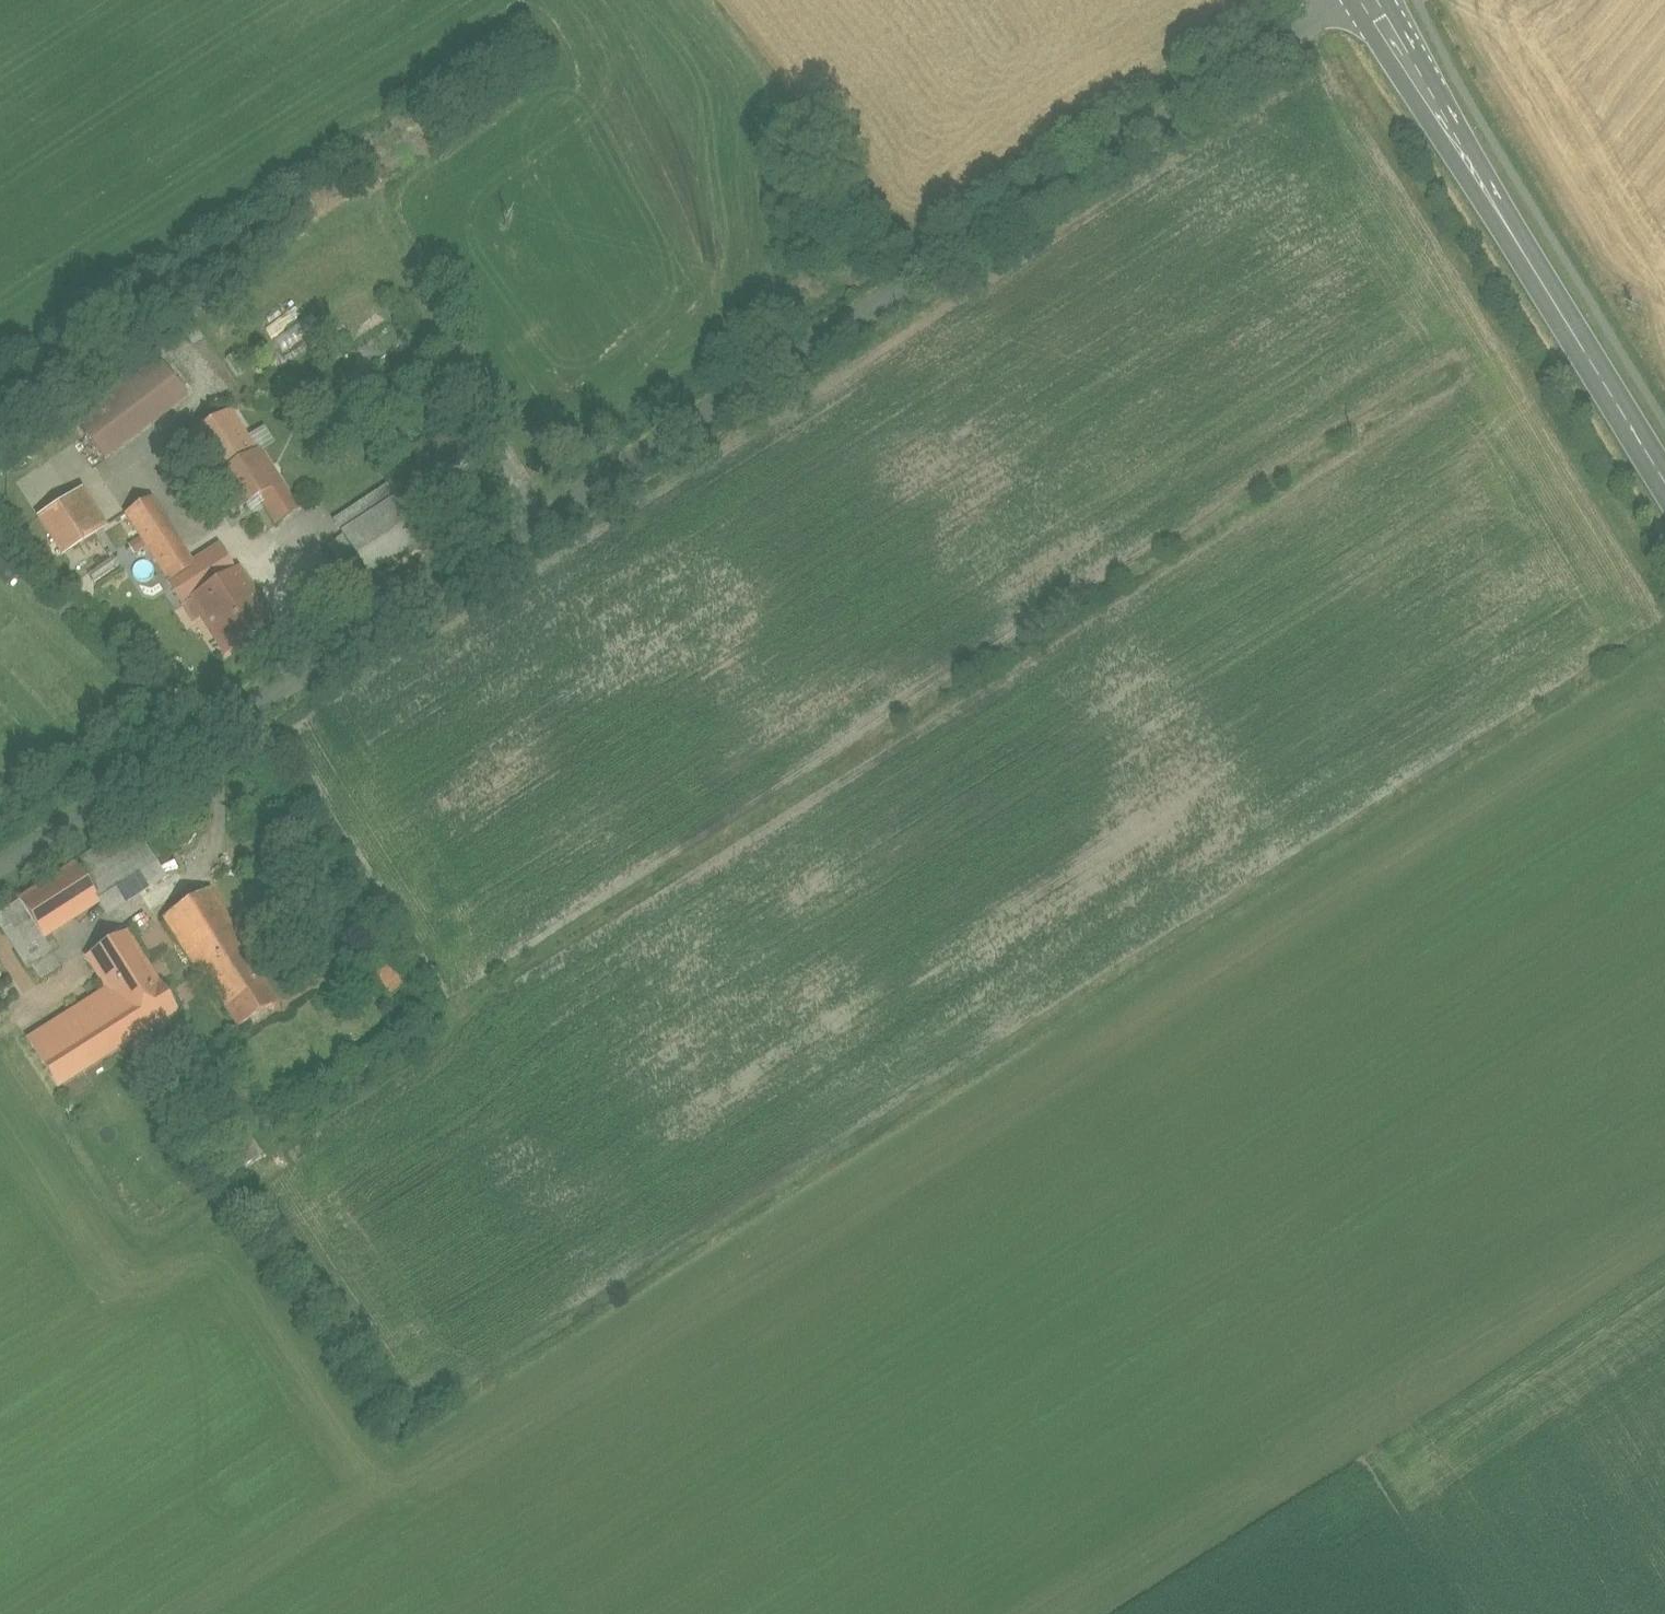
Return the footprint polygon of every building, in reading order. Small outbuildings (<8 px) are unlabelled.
[(104,458),(183,398),(158,365),(79,425),(104,458)] [(250,454),(228,418),(188,442),(232,516),(255,502),(271,528),(294,514),(256,450),(250,454)] [(58,556),(101,529),(79,494),(36,520),(58,556)] [(379,496),(333,525),(366,578),(412,549),(379,496)] [(150,501),(126,516),(180,605),(232,573),(216,548),(189,565),(150,501)] [(237,571),(180,605),(200,636),(227,620),(235,632),(262,616),(237,571)] [(150,884),(155,892),(179,878),(170,862),(163,866),(164,868),(143,879),(147,885),(150,884)] [(69,869),(14,905),(39,942),(94,906),(69,869)] [(205,896),(162,924),(233,1031),(276,1002),(221,920),(205,896)] [(174,1013),(125,935),(85,961),(104,992),(25,1041),(54,1088),(174,1013)]
